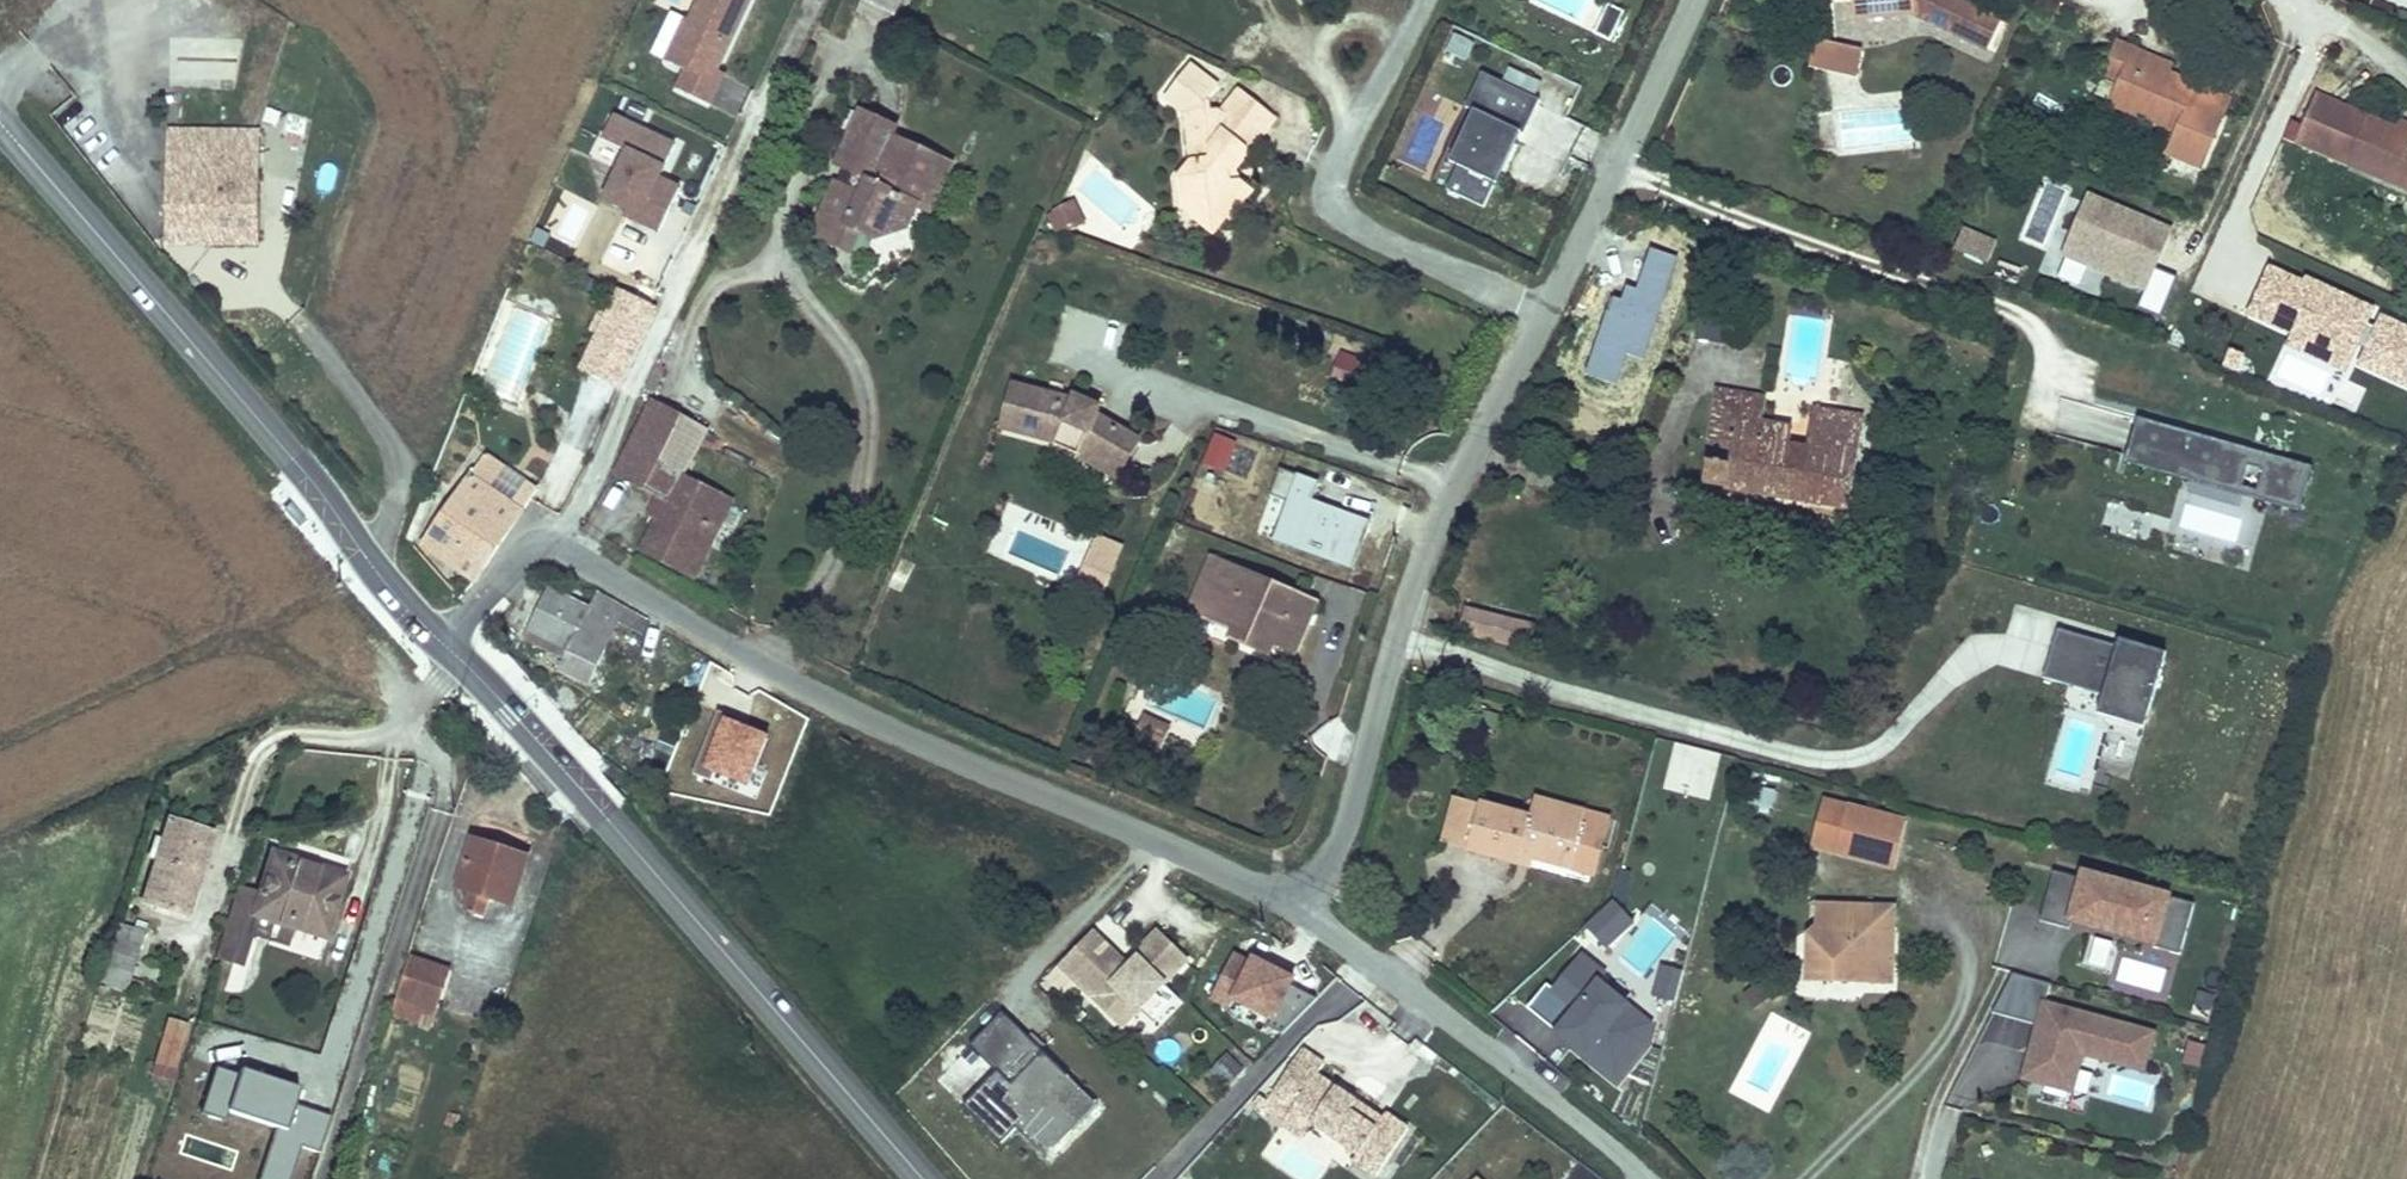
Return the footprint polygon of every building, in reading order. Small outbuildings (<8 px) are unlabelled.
[(665,62),(686,72),(675,92),(712,110),(728,75),(719,70),(753,0),(695,0),(665,62)] [(896,16),(903,0),(862,0),(862,1),(896,16)] [(1854,20),(1916,14),(1986,46),(2000,17),(1961,0),(1851,0),(1854,20)] [(1610,4),(1595,31),(1610,39),(1624,11),(1610,4)] [(1471,43),(1455,36),(1448,50),(1464,57),(1471,43)] [(170,83),(240,82),(240,38),(170,38),(170,83)] [(2108,104),(2172,132),(2163,155),(2193,168),(2215,119),(2183,105),(2191,87),(2157,72),(2127,59),(2131,49),(2111,40),(2096,75),(2117,84),(2108,104)] [(1825,69),(1830,44),(1815,41),(1810,66),(1825,69)] [(1830,44),(1825,69),(1857,76),(1862,52),(1830,44)] [(2157,72),(2161,62),(2131,49),(2127,59),(2157,72)] [(1215,116),(1213,95),(1220,86),(1191,62),(1166,93),(1184,108),(1185,119),(1191,168),(1178,185),(1181,215),(1209,212),(1225,225),(1228,227),(1253,197),(1240,187),(1228,188),(1228,178),(1234,178),(1276,125),(1239,95),(1219,119),(1215,116)] [(1510,71),(1504,82),(1534,96),(1539,85),(1510,71)] [(1504,82),(1485,73),(1469,106),(1479,111),(1524,132),(1540,99),(1534,96),(1504,82)] [(2215,119),(2223,101),(2191,87),(2183,105),(2215,119)] [(2312,97),(2292,145),(2406,193),(2406,137),(2391,131),(2312,97)] [(685,141),(613,111),(602,140),(632,152),(613,199),(629,205),(627,210),(669,227),(688,181),(672,174),(685,141)] [(1524,132),(1479,111),(1455,162),(1460,164),(1500,183),(1524,132)] [(889,141),(893,132),(862,118),(853,137),(884,152),(889,141)] [(2395,121),(2391,131),(2406,137),(2406,126),(2395,121)] [(259,134),(166,133),(165,152),(259,152),(259,134)] [(940,224),(960,174),(889,141),(884,152),(853,137),(838,170),(863,182),(857,197),(836,188),(821,219),(856,234),(909,259),(925,220),(940,224)] [(259,152),(165,152),(165,178),(258,178),(259,152)] [(1500,183),(1460,164),(1450,186),(1490,205),(1500,183)] [(258,178),(165,178),(164,247),(258,248),(258,178)] [(1240,187),(1234,178),(1228,178),(1228,188),(1240,187)] [(2071,191),(2048,182),(2026,235),(2049,244),(2071,191)] [(2174,231),(2088,195),(2062,257),(2148,293),(2174,231)] [(1083,232),(1071,207),(1062,211),(1074,236),(1083,232)] [(1074,236),(1062,211),(1052,216),(1049,223),(1056,237),(1064,240),(1074,236)] [(1209,212),(1181,215),(1213,241),(1225,225),(1209,212)] [(856,234),(821,219),(811,238),(847,255),(856,234)] [(1994,241),(1961,228),(1954,245),(1988,257),(1994,241)] [(616,392),(655,311),(619,294),(607,319),(600,316),(590,335),(598,339),(581,375),(616,392)] [(1358,357),(1346,354),(1341,370),(1354,373),(1358,357)] [(1354,373),(1341,370),(1339,380),(1352,383),(1354,373)] [(1069,410),(1014,392),(1002,432),(1059,449),(1056,455),(1080,463),(1083,452),(1126,472),(1141,445),(1094,422),(1097,411),(1071,403),(1069,410)] [(1765,399),(1718,392),(1703,485),(1848,507),(1866,418),(1828,411),(1827,427),(1806,424),(1805,444),(1786,442),(1788,426),(1759,422),(1765,399)] [(2096,437),(2101,407),(2057,401),(2053,430),(2096,437)] [(662,464),(683,418),(654,402),(614,474),(656,496),(648,512),(658,518),(640,552),(686,577),(710,525),(665,506),(680,473),(662,464)] [(1827,427),(1828,411),(1808,408),(1806,424),(1827,427)] [(2251,456),(2252,450),(2138,418),(2125,464),(2143,469),(2145,462),(2166,468),(2164,475),(2190,482),(2191,475),(2256,493),(2254,501),(2300,513),(2313,468),(2267,455),(2266,459),(2251,456)] [(2266,459),(2267,455),(2252,450),(2251,456),(2266,459)] [(1083,452),(1080,463),(1121,482),(1126,472),(1083,452)] [(483,458),(470,481),(522,513),(536,489),(483,458)] [(2166,468),(2145,462),(2143,469),(2164,475),(2166,468)] [(2256,493),(2191,475),(2190,482),(2254,501),(2256,493)] [(522,513),(470,481),(422,549),(474,583),(522,513)] [(712,526),(710,525),(686,577),(697,581),(722,531),(712,526)] [(1199,615),(1225,563),(1211,558),(1188,611),(1199,615)] [(1318,602),(1225,563),(1199,615),(1237,632),(1256,639),(1251,650),(1269,658),(1274,648),(1294,657),(1318,602)] [(589,608),(547,587),(527,631),(568,653),(589,608)] [(644,623),(595,595),(589,608),(568,653),(560,669),(590,684),(618,624),(637,634),(644,623)] [(1532,632),(1472,616),(1466,640),(1525,656),(1532,632)] [(2146,710),(2161,663),(2116,649),(2056,630),(2042,678),(2101,696),(2146,710)] [(1256,639),(1237,632),(1233,642),(1251,650),(1256,639)] [(2163,656),(2117,642),(2116,649),(2161,663),(2163,656)] [(1196,717),(1203,700),(1168,685),(1161,703),(1196,717)] [(2140,729),(2146,710),(2101,696),(2095,714),(2140,729)] [(1171,728),(1142,714),(1130,740),(1158,754),(1171,728)] [(1671,789),(1710,799),(1721,754),(1683,745),(1671,789)] [(1745,805),(1774,807),(1776,785),(1747,783),(1745,805)] [(1457,798),(1445,844),(1467,850),(1479,804),(1457,798)] [(1586,812),(1535,798),(1532,810),(1583,823),(1586,812)] [(1846,805),(1822,799),(1811,845),(1834,851),(1846,805)] [(1530,817),(1479,804),(1467,850),(1519,864),(1522,854),(1532,857),(1571,867),(1583,823),(1532,810),(1530,817)] [(1847,805),(1846,805),(1834,851),(1892,866),(1904,820),(1847,805)] [(1589,882),(1606,817),(1586,812),(1583,823),(1571,867),(1569,877),(1589,882)] [(212,835),(168,820),(161,842),(155,840),(150,857),(156,859),(143,901),(185,915),(212,835)] [(528,858),(472,839),(457,887),(470,892),(466,908),(484,913),(489,898),(512,907),(528,858)] [(343,876),(272,853),(260,893),(253,915),(258,917),(291,927),(324,938),(343,876)] [(1519,864),(1530,867),(1532,857),(1522,854),(1519,864)] [(2083,875),(2081,883),(2055,877),(2044,921),(2071,927),(2072,924),(2163,948),(2163,949),(2181,954),(2193,908),(2175,903),(2176,899),(2083,875)] [(260,893),(237,886),(214,957),(244,966),(252,936),(258,917),(253,915),(260,893)] [(1604,949),(1633,922),(1614,902),(1585,929),(1604,949)] [(1835,923),(1835,904),(1817,903),(1818,923),(1835,923)] [(1835,982),(1893,982),(1892,904),(1835,904),(1835,923),(1818,923),(1808,936),(1807,972),(1835,973),(1835,982)] [(286,946),(291,927),(258,917),(252,936),(286,946)] [(143,931),(118,924),(102,984),(126,990),(143,931)] [(1126,1028),(1189,963),(1161,936),(1137,959),(1141,962),(1132,971),(1129,968),(1096,937),(1065,969),(1126,1028)] [(2094,938),(2090,964),(2109,967),(2113,941),(2094,938)] [(1253,965),(1235,957),(1215,1000),(1232,1009),(1234,1003),(1253,965)] [(1660,1031),(1602,984),(1608,977),(1583,957),(1552,995),(1576,1015),(1555,1041),(1614,1088),(1660,1031)] [(410,958),(397,996),(416,1003),(429,964),(410,958)] [(1129,968),(1132,971),(1141,962),(1137,959),(1129,968)] [(1297,981),(1255,961),(1253,965),(1234,1003),(1276,1023),(1297,981)] [(429,964),(416,1003),(439,1010),(452,972),(429,964)] [(1679,974),(1663,971),(1658,998),(1673,1001),(1679,974)] [(1835,973),(1807,972),(1806,981),(1835,982),(1835,973)] [(2157,1033),(2093,1016),(2047,1003),(2052,987),(2014,976),(1995,1015),(2037,1026),(2032,1044),(2023,1077),(2073,1091),(2082,1058),(2146,1075),(2157,1033)] [(1756,985),(1743,996),(1758,1012),(1770,1001),(1756,985)] [(2218,999),(2198,992),(2189,1019),(2208,1026),(2218,999)] [(971,1047),(999,1076),(966,1108),(1005,1148),(1020,1134),(1044,1159),(1062,1141),(1063,1141),(1096,1108),(1048,1059),(1043,1055),(1048,1051),(1012,1015),(1008,1019),(1004,1015),(971,1047)] [(188,1025),(168,1018),(155,1064),(173,1069),(188,1025)] [(2205,1046),(2191,1043),(2185,1067),(2200,1071),(2205,1046)] [(1303,1097),(1317,1076),(1318,1076),(1325,1066),(1303,1051),(1282,1082),(1303,1097)] [(1210,1072),(1229,1086),(1242,1070),(1223,1055),(1210,1072)] [(1376,1178),(1409,1130),(1403,1127),(1386,1115),(1382,1121),(1376,1130),(1351,1113),(1357,1103),(1345,1095),(1342,1100),(1334,1094),(1336,1089),(1318,1076),(1317,1076),(1303,1097),(1293,1111),(1314,1125),(1359,1156),(1354,1163),(1376,1178)] [(1342,1100),(1345,1095),(1336,1089),(1334,1094),(1342,1100)] [(1382,1121),(1357,1103),(1351,1113),(1376,1130),(1382,1121)] [(1303,1140),(1314,1125),(1293,1111),(1283,1126),(1303,1140)]
